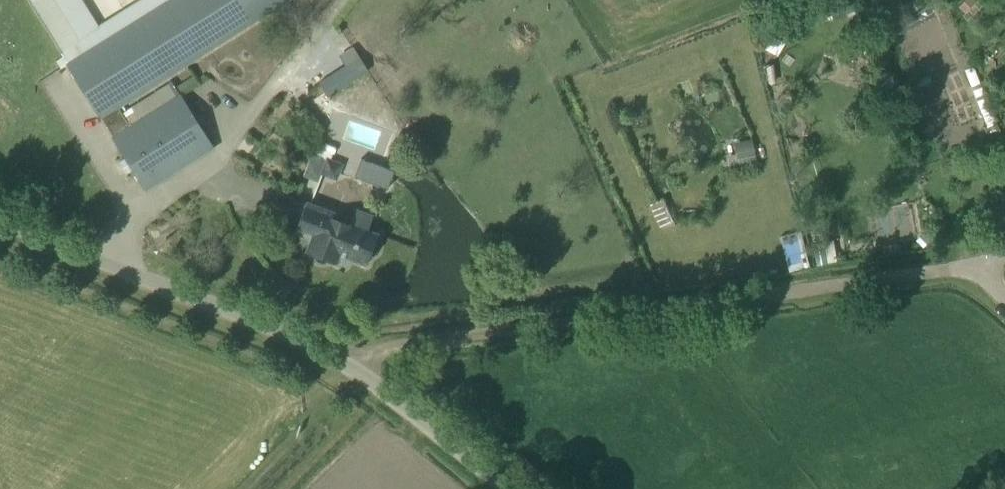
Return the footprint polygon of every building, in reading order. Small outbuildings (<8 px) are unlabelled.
[(125,156),(125,157),(119,161),(126,173),(133,169),(146,189),(214,147),(181,94),(174,98),(167,87),(154,96),(161,107),(130,126),(118,105),(286,0),(139,0),(99,25),(84,0),(28,0),(68,63),(67,64),(100,115),(101,115),(114,136),(113,136),(125,156)] [(773,18),(758,45),(769,52),(785,25),(773,18)] [(333,72),(326,62),(312,70),(325,90),(365,64),(354,46),(339,55),(345,64),(333,72)] [(338,138),(379,151),(385,129),(344,117),(338,138)] [(751,137),(734,142),(739,163),(756,158),(751,137)] [(335,180),(342,162),(315,152),(306,176),(318,181),(314,193),(324,197),(330,178),(335,180)] [(663,198),(650,204),(660,226),(673,220),(663,198)] [(378,245),(376,241),(378,233),(368,229),(373,215),(354,208),(351,217),(307,200),(295,230),(312,237),(306,251),(314,254),(316,258),(319,261),(324,262),(329,260),(336,263),(340,253),(367,263),(370,256),(374,254),(377,250),(378,245)] [(803,229),(781,234),(790,270),(812,265),(803,229)] [(823,242),(812,244),(816,265),(826,263),(823,242)]
